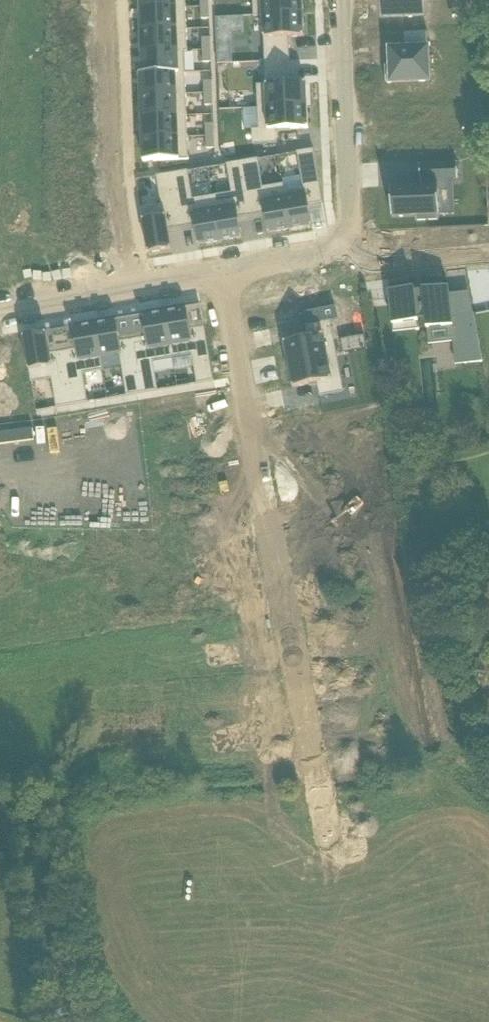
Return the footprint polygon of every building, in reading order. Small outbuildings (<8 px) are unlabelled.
[(141,10),(186,8),(186,0),(140,0),(141,10)] [(254,18),(263,17),(263,16),(303,15),(303,0),(253,0),(254,18)] [(383,3),(384,17),(423,16),(424,15),(423,0),(383,0),(383,3)] [(209,7),(201,8),(201,20),(210,19),(209,7)] [(186,8),(141,10),(142,32),(187,30),(186,8)] [(11,28),(12,11),(12,10),(0,10),(0,27),(11,28)] [(478,11),(467,11),(467,25),(479,25),(478,11)] [(303,15),(263,16),(263,17),(265,62),(290,61),(289,47),(289,38),(291,38),(304,37),(303,15)] [(231,18),(216,19),(218,64),(233,64),(231,18)] [(11,44),(11,28),(0,27),(0,44),(11,44)] [(187,30),(142,32),(143,53),(185,52),(185,53),(188,53),(188,52),(187,30)] [(391,67),(386,67),(387,84),(430,82),(428,32),(404,33),(405,49),(390,50),(391,67)] [(210,39),(202,39),(203,51),(211,51),(210,39)] [(11,61),(11,44),(0,44),(0,61),(11,61)] [(211,51),(203,51),(203,63),(211,63),(211,51)] [(185,52),(143,53),(143,65),(143,74),(185,72),(185,53),(185,52)] [(11,78),(11,61),(0,61),(0,78),(11,78)] [(266,85),(257,86),(258,109),(307,106),(306,84),(293,84),(291,84),(291,76),(290,61),(265,62),(266,80),(266,85)] [(143,74),(140,74),(141,97),(186,95),(185,72),(143,74)] [(11,95),(11,78),(0,78),(0,95),(11,95)] [(212,82),(204,82),(204,94),(213,94),(212,82)] [(213,94),(204,94),(205,106),(213,106),(213,94)] [(10,112),(11,95),(0,95),(0,111),(10,112)] [(186,95),(141,97),(142,118),(187,116),(186,95)] [(259,130),(252,130),(253,146),(278,145),(277,133),(277,131),(291,130),(308,129),(307,106),(258,109),(259,130)] [(11,129),(11,128),(10,128),(10,112),(0,111),(0,129),(11,129)] [(187,116),(142,118),(143,140),(188,138),(187,116)] [(214,125),(206,125),(206,137),(214,137),(214,125)] [(214,137),(206,137),(207,149),(215,149),(214,137)] [(188,138),(143,140),(144,162),(172,161),(189,161),(188,138)] [(285,193),(284,193),(290,230),(312,226),(310,212),(309,206),(321,204),(323,204),(314,150),(297,153),(304,189),(285,193)] [(258,160),(243,162),(252,216),(265,214),(266,219),(268,231),(268,234),(290,230),(284,193),(285,193),(284,185),(263,188),(258,160)] [(213,197),(212,197),(220,242),(242,238),(240,224),(239,218),(252,216),(243,162),(227,165),(232,193),(213,197)] [(423,189),(391,190),(392,218),(417,217),(417,222),(438,221),(437,217),(440,217),(439,189),(438,189),(438,182),(459,181),(458,165),(420,166),(421,182),(423,182),(423,189)] [(188,171),(172,174),(182,228),(195,225),(196,231),(198,246),(220,242),(212,197),(193,200),(188,171)] [(162,205),(141,209),(149,254),(172,250),(170,236),(169,230),(182,228),(172,174),(157,177),(160,196),(162,205)] [(8,219),(8,181),(0,181),(0,219),(8,219)] [(397,289),(384,291),(385,306),(387,305),(390,332),(414,330),(413,319),(423,318),(424,329),(452,326),(456,365),(483,362),(473,312),(450,315),(447,287),(436,288),(423,289),(423,288),(410,290),(409,288),(406,288),(397,289)] [(309,338),(284,343),(289,366),(337,356),(330,321),(338,320),(336,307),(304,313),(309,338)] [(187,310),(165,314),(173,358),(192,355),(196,376),(197,384),(214,381),(205,328),(203,328),(191,330),(190,324),(187,310)] [(146,338),(133,340),(143,393),(158,391),(153,362),(157,361),(173,358),(165,314),(143,317),(145,332),(146,338)] [(117,322),(95,326),(100,359),(101,359),(110,357),(120,355),(126,388),(127,396),(143,393),(133,340),(121,342),(120,336),(119,335),(117,322)] [(76,350),(63,352),(72,405),(88,403),(86,392),(83,374),(102,371),(103,371),(101,359),(100,359),(95,326),(73,329),(74,337),(75,344),(76,350)] [(36,336),(24,338),(28,364),(31,383),(36,382),(52,379),(55,400),(57,408),(72,405),(63,352),(50,354),(49,348),(47,334),(36,336)] [(337,356),(289,366),(293,388),(310,385),(317,383),(318,386),(320,397),(344,392),(337,356)] [(304,455),(303,455),(309,488),(311,487),(310,486),(326,483),(326,487),(357,481),(353,460),(357,459),(354,443),(349,443),(348,437),(365,434),(361,413),(342,416),(345,430),(318,435),(322,453),(304,456),(304,455)] [(409,449),(400,450),(402,460),(411,459),(409,449)]
